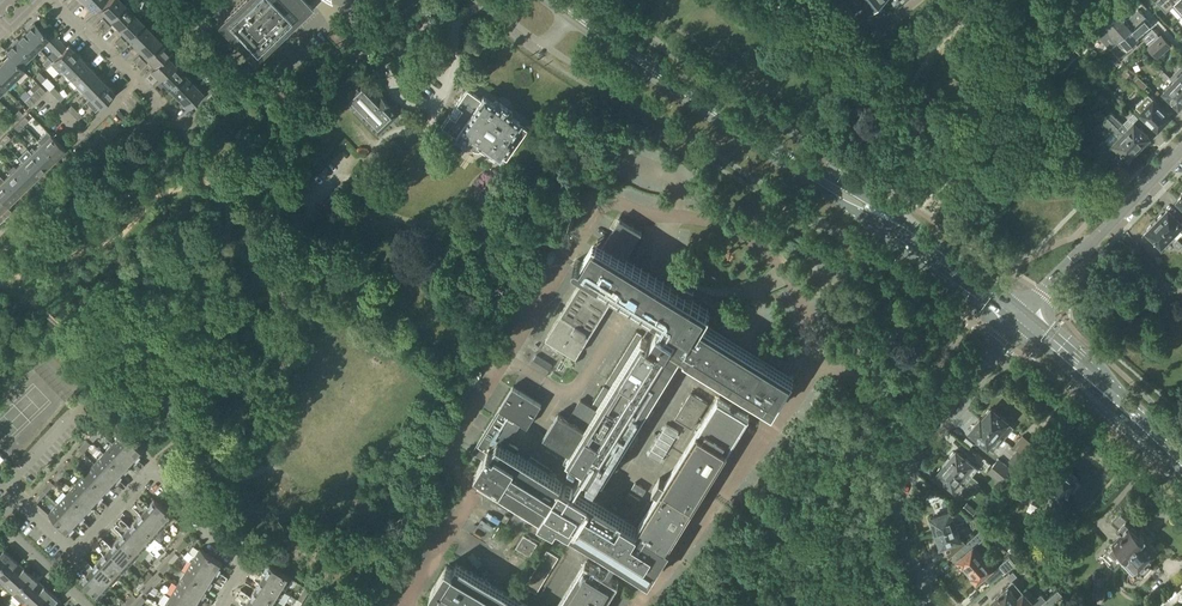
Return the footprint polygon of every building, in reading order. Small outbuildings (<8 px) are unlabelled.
[(84,1),(93,10),(104,0),(84,0),(84,1)] [(101,9),(110,19),(125,4),(130,0),(129,0),(111,0),(101,9)] [(217,20),(255,59),(313,3),(310,0),(238,0),(217,20)] [(869,11),(882,0),(860,0),(869,11)] [(1161,6),(1166,12),(1173,6),(1181,15),(1181,0),(1167,0),(1161,6)] [(119,28),(134,14),(125,4),(110,19),(119,28)] [(1120,13),(1097,33),(1111,48),(1145,17),(1138,10),(1126,20),(1120,13)] [(128,37),(143,23),(134,14),(119,28),(128,37)] [(1111,48),(1111,49),(1120,59),(1137,45),(1134,41),(1152,25),(1145,17),(1111,48)] [(101,27),(107,22),(103,19),(98,24),(101,27)] [(105,31),(111,26),(107,22),(101,27),(105,31)] [(58,56),(66,48),(43,24),(39,28),(34,23),(25,33),(39,48),(45,42),(58,56)] [(137,47),(152,32),(143,23),(128,37),(137,47)] [(341,49),(354,36),(341,23),(328,36),(341,49)] [(146,56),(161,41),(152,32),(137,47),(146,56)] [(30,57),(39,48),(25,33),(15,41),(30,57)] [(1157,58),(1172,46),(1161,34),(1147,47),(1157,58)] [(119,46),(125,41),(121,37),(116,42),(119,46)] [(20,66),(30,57),(15,41),(6,51),(10,55),(20,66)] [(123,50),(128,45),(125,41),(119,46),(123,50)] [(166,55),(167,55),(169,52),(171,51),(161,41),(146,56),(155,65),(166,55)] [(188,53),(192,49),(187,43),(183,47),(188,53)] [(60,72),(78,55),(69,45),(66,48),(58,56),(54,60),(52,62),(50,63),(60,73),(60,72)] [(192,49),(188,53),(193,58),(197,54),(192,49)] [(152,70),(161,79),(176,64),(175,64),(179,60),(171,51),(169,52),(167,55),(166,55),(155,65),(152,69),(151,69),(152,70)] [(25,70),(20,66),(10,55),(0,64),(15,80),(25,70)] [(72,79),(87,64),(78,55),(60,72),(63,75),(66,73),(72,79)] [(137,65),(143,59),(139,56),(134,61),(137,65)] [(50,63),(52,62),(48,58),(43,63),(46,67),(50,63)] [(137,65),(141,69),(146,63),(143,59),(137,65)] [(206,71),(210,67),(205,62),(201,66),(206,71)] [(15,80),(0,64),(0,65),(0,82),(6,88),(15,80)] [(79,91),(96,73),(87,64),(72,79),(78,85),(76,88),(79,91)] [(170,88),(185,74),(176,64),(161,79),(170,88)] [(210,67),(206,71),(211,76),(215,73),(210,67)] [(1165,81),(1169,77),(1161,68),(1159,71),(1160,72),(1158,75),(1165,81)] [(42,82),(45,79),(40,73),(36,77),(42,82)] [(90,97),(105,82),(96,73),(79,91),(81,93),(84,91),(90,97)] [(1181,89),(1181,73),(1174,81),(1181,89)] [(179,97),(194,83),(185,74),(170,88),(179,97)] [(343,83),(348,89),(357,81),(351,75),(343,83)] [(1147,85),(1139,77),(1134,81),(1143,90),(1147,85)] [(194,83),(179,97),(188,107),(195,101),(201,107),(225,83),(221,80),(208,89),(203,93),(203,92),(194,83)] [(377,98),(361,81),(344,97),(377,132),(395,114),(388,107),(389,106),(379,96),(377,98)] [(1181,104),(1181,89),(1174,81),(1163,92),(1179,107),(1181,104)] [(27,92),(31,96),(33,94),(36,90),(40,86),(37,82),(27,92)] [(90,97),(86,101),(95,111),(115,92),(105,82),(90,97)] [(1061,93),(1075,109),(1085,102),(1070,85),(1061,93)] [(36,90),(42,95),(46,92),(40,86),(36,90)] [(55,96),(59,92),(53,86),(49,90),(55,96)] [(481,98),(467,88),(455,105),(461,109),(455,118),(449,114),(441,126),(465,144),(470,137),(486,148),(485,148),(499,157),(500,155),(506,160),(527,129),(519,123),(520,122),(510,115),(512,111),(496,100),(493,103),(483,96),(481,98)] [(38,99),(42,95),(36,90),(33,94),(38,99)] [(59,92),(55,96),(60,101),(64,97),(59,92)] [(1099,96),(1096,92),(1089,99),(1092,103),(1099,96)] [(34,103),(38,99),(33,94),(31,96),(29,97),(34,103)] [(1153,100),(1148,95),(1136,107),(1141,112),(1158,129),(1170,116),(1153,99),(1153,100)] [(30,107),(34,103),(29,97),(25,101),(30,107)] [(73,114),(77,110),(71,105),(68,109),(73,114)] [(14,115),(17,119),(23,114),(19,110),(14,115)] [(77,110),(73,114),(78,119),(82,116),(77,110)] [(1077,130),(1083,125),(1073,114),(1067,119),(1077,130)] [(1128,129),(1112,114),(1108,114),(1106,116),(1108,118),(1123,133),(1139,148),(1150,137),(1134,122),(1128,129)] [(12,124),(17,119),(14,115),(8,121),(12,124)] [(24,125),(29,120),(26,116),(20,121),(24,125)] [(1105,140),(1107,142),(1099,151),(1108,159),(1118,149),(1128,159),(1139,148),(1123,133),(1108,118),(1104,122),(1113,131),(1105,140)] [(19,130),(24,125),(20,121),(15,126),(19,130)] [(65,149),(56,140),(48,132),(45,135),(47,137),(42,143),(56,158),(65,149)] [(2,139),(5,143),(11,137),(7,134),(2,139)] [(47,167),(56,158),(42,143),(35,150),(32,147),(30,150),(47,167)] [(37,177),(47,167),(30,150),(26,153),(29,156),(23,161),(37,177)] [(28,185),(37,177),(23,161),(16,168),(14,165),(11,168),(28,185)] [(1122,182),(1129,176),(1119,165),(1112,171),(1122,182)] [(19,195),(28,185),(11,168),(8,171),(11,173),(4,180),(19,195)] [(0,176),(0,195),(9,204),(19,195),(4,180),(0,176)] [(9,204),(0,195),(0,213),(4,217),(13,208),(9,204)] [(1174,236),(1181,228),(1181,224),(1168,210),(1157,220),(1174,236)] [(615,556),(605,573),(587,561),(559,605),(603,605),(619,581),(609,575),(619,559),(648,577),(670,541),(672,542),(750,415),(737,408),(745,395),(774,412),(794,378),(703,323),(710,312),(685,296),(626,259),(642,232),(616,216),(611,225),(614,227),(603,245),(594,240),(580,262),(579,261),(577,260),(575,262),(575,264),(576,266),(577,266),(577,267),(586,273),(546,337),(576,356),(617,291),(666,322),(662,327),(658,325),(652,336),(650,335),(648,339),(643,335),(584,429),(558,413),(544,436),(570,453),(567,457),(583,467),(582,470),(583,471),(572,488),(556,479),(557,478),(506,447),(522,422),(528,426),(542,403),(513,386),(473,451),(483,458),(476,469),(483,473),(481,476),(542,514),(540,517),(556,527),(559,522),(615,556)] [(1164,247),(1174,236),(1157,220),(1147,231),(1147,232),(1143,236),(1149,242),(1153,237),(1164,247)] [(563,254),(574,237),(563,230),(553,247),(563,254)] [(1173,244),(1179,250),(1181,247),(1181,244),(1177,239),(1173,244)] [(550,369),(553,365),(536,355),(534,359),(550,369)] [(1019,391),(1014,398),(1020,402),(1025,396),(1019,391)] [(708,403),(691,392),(675,417),(693,428),(708,403)] [(982,420),(998,434),(1008,422),(1006,421),(1006,419),(1003,417),(1001,417),(992,409),(991,410),(988,410),(985,414),(986,416),(982,420)] [(97,429),(101,433),(109,424),(105,420),(97,429)] [(993,450),(999,442),(1003,438),(998,434),(982,420),(981,420),(980,420),(976,425),(974,425),(971,429),(971,430),(971,431),(988,446),(988,445),(993,450)] [(648,454),(660,462),(679,432),(667,424),(648,454)] [(93,441),(101,433),(97,429),(89,438),(93,441)] [(104,453),(123,472),(142,451),(122,433),(104,453)] [(1033,445),(1022,435),(1013,446),(1024,456),(1033,445)] [(79,449),(83,452),(90,444),(86,441),(79,449)] [(75,461),(83,452),(79,449),(71,458),(75,461)] [(947,462),(977,488),(979,485),(977,483),(978,481),(972,476),(978,468),(957,451),(947,462)] [(105,492),(123,472),(104,453),(85,474),(105,492)] [(993,465),(1006,475),(1010,469),(998,459),(993,465)] [(142,468),(145,465),(139,460),(136,463),(142,468)] [(60,469),(64,473),(72,464),(68,461),(60,469)] [(974,492),(977,488),(947,462),(934,478),(942,485),(945,481),(953,488),(953,487),(958,492),(964,485),(974,492)] [(137,473),(138,472),(140,470),(134,465),(131,468),(137,473)] [(1000,483),(1006,475),(993,465),(987,472),(1000,483)] [(56,481),(64,473),(60,469),(52,478),(56,481)] [(1045,490),(1039,486),(1032,494),(1044,503),(1050,495),(1059,502),(1070,487),(1074,490),(1080,483),(1076,480),(1077,478),(1069,471),(1067,473),(1063,469),(1059,474),(1058,474),(1057,476),(1056,475),(1053,479),(1054,480),(1045,490)] [(66,494),(86,512),(105,492),(85,474),(66,494)] [(1039,486),(1041,484),(1033,477),(1023,489),(1031,496),(1032,494),(1039,486)] [(123,488),(126,485),(120,480),(118,483),(123,488)] [(42,489),(46,493),(54,484),(50,481),(42,489)] [(647,489),(636,482),(632,488),(643,495),(647,489)] [(118,493),(121,490),(115,485),(113,488),(118,493)] [(38,501),(46,493),(42,489),(34,498),(38,501)] [(637,504),(641,499),(630,492),(626,497),(637,504)] [(48,514),(67,533),(86,512),(66,494),(48,514)] [(135,519),(154,537),(173,517),(153,499),(135,519)] [(105,508),(107,506),(107,505),(102,500),(99,503),(105,508)] [(972,516),(977,510),(967,502),(962,508),(972,516)] [(100,513),(103,510),(97,505),(94,508),(100,513)] [(936,532),(956,525),(951,511),(931,517),(931,519),(930,520),(932,524),(934,525),(936,532)] [(136,557),(154,537),(135,519),(116,540),(136,557)] [(86,529),(89,525),(83,520),(80,523),(86,529)] [(1129,528),(1125,523),(1118,530),(1122,535),(1113,544),(1109,548),(1116,555),(1121,561),(1144,538),(1140,534),(1138,536),(1130,527),(1129,528)] [(81,534),(84,530),(79,525),(76,529),(81,534)] [(956,525),(936,532),(938,538),(937,540),(938,544),(940,544),(941,546),(961,539),(956,525)] [(174,537),(177,540),(185,532),(181,528),(174,537)] [(967,571),(983,557),(973,547),(985,536),(981,530),(970,539),(962,547),(967,552),(958,560),(967,571)] [(537,544),(524,536),(517,548),(530,556),(537,544)] [(170,549),(177,540),(174,537),(166,545),(170,549)] [(105,547),(108,544),(103,538),(100,541),(105,547)] [(1148,545),(1143,540),(1144,538),(1121,561),(1132,571),(1129,574),(1128,576),(1128,577),(1128,579),(1129,581),(1130,582),(1132,583),(1134,583),(1135,583),(1137,582),(1138,581),(1152,567),(1151,565),(1146,561),(1157,551),(1150,544),(1148,545)] [(179,551),(187,542),(183,539),(175,547),(179,551)] [(98,560),(117,578),(136,557),(116,540),(98,560)] [(101,551),(104,548),(98,543),(95,546),(101,551)] [(10,555),(0,546),(0,566),(10,555)] [(184,573),(207,587),(222,563),(199,549),(184,573)] [(157,559),(161,562),(169,553),(165,550),(157,559)] [(537,593),(559,557),(548,550),(526,586),(537,593)] [(167,561),(171,564),(179,556),(175,552),(167,561)] [(20,564),(10,555),(0,566),(0,583),(2,584),(20,564)] [(1004,574),(1017,562),(1010,555),(997,567),(1004,574)] [(983,557),(967,571),(976,582),(992,568),(983,557)] [(87,567),(89,563),(84,558),(81,561),(87,567)] [(153,571),(161,562),(157,559),(149,567),(153,571)] [(99,598),(117,578),(98,560),(79,580),(99,598)] [(162,573),(171,564),(167,561),(159,569),(162,573)] [(82,572),(85,568),(79,563),(76,566),(82,572)] [(522,603),(522,604),(457,563),(453,570),(447,566),(431,591),(437,595),(435,598),(447,605),(528,605),(522,603)] [(12,594),(30,574),(20,564),(2,584),(12,594)] [(254,588),(277,602),(291,579),(269,565),(254,588)] [(141,580),(144,584),(152,575),(149,572),(141,580)] [(1011,580),(1016,575),(1013,572),(1007,576),(1011,580)] [(207,587),(184,573),(170,597),(185,605),(195,605),(207,587)] [(22,603),(40,583),(30,574),(12,594),(22,603)] [(150,583),(154,586),(162,578),(158,574),(150,583)] [(1022,592),(1026,588),(1016,575),(1011,580),(1012,581),(992,600),(994,603),(994,605),(995,605),(1006,605),(1022,592)] [(137,592),(144,584),(141,580),(133,589),(137,592)] [(50,592),(40,583),(22,603),(25,605),(37,605),(50,592)] [(146,595),(154,586),(150,583),(142,591),(146,595)] [(277,602),(254,588),(243,605),(275,605),(277,602)] [(1046,600),(1039,605),(1051,605),(1064,594),(1058,589),(1046,600)] [(298,600),(302,602),(308,592),(304,590),(298,600)] [(37,605),(56,605),(60,601),(50,592),(37,605)] [(1027,598),(1022,592),(1006,605),(1028,605),(1031,603),(1033,605),(1039,605),(1046,600),(1041,594),(1031,603),(1027,598)] [(125,602),(128,605),(136,597),(133,593),(125,602)] [(135,605),(140,605),(145,600),(141,596),(134,605),(135,605)] [(170,597),(164,605),(185,605),(170,597)]
